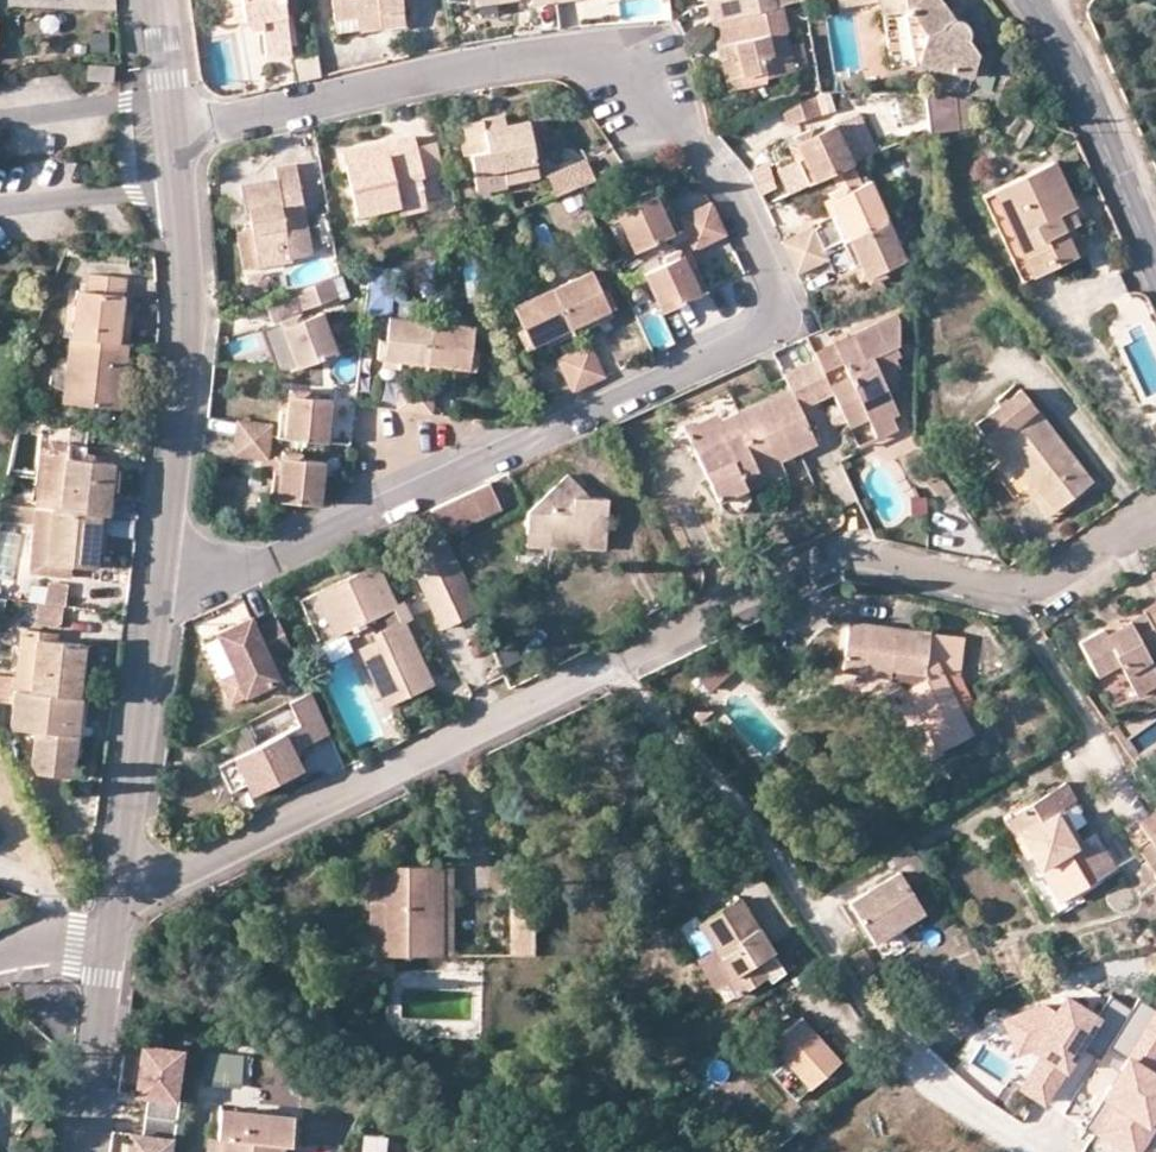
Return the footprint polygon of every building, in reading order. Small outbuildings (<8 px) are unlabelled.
[(291,52),(282,0),(220,0),(222,23),(247,21),(249,27),(253,29),(263,30),(266,57),(291,52)] [(402,0),(333,0),(335,18),(357,16),(379,14),(380,27),(404,24),(402,0)] [(713,23),(774,9),(772,0),(706,0),(713,23)] [(858,5),(879,4),(882,16),(892,15),(889,0),(858,0),(858,5)] [(892,15),(904,13),(907,12),(924,34),(917,63),(972,77),(979,55),(968,41),(968,29),(964,25),(955,21),(948,10),(940,0),(889,0),(892,15)] [(718,46),(725,44),(729,58),(722,62),(727,81),(742,79),(744,88),(766,84),(765,78),(793,71),(783,33),(788,32),(782,7),(774,9),(713,23),(718,46)] [(952,8),(948,10),(955,21),(964,25),(952,8)] [(917,63),(924,34),(907,12),(904,13),(913,63),(917,63)] [(380,27),(379,14),(357,16),(360,31),(380,27)] [(357,16),(335,18),(337,33),(359,31),(357,16)] [(725,44),(718,46),(722,62),(729,58),(725,44)] [(298,78),(320,73),(315,51),(293,56),(298,78)] [(86,78),(112,78),(112,62),(86,62),(86,78)] [(727,81),(728,92),(744,88),(742,79),(727,81)] [(926,128),(962,128),(963,94),(927,93),(926,128)] [(823,113),(816,94),(782,107),(788,125),(823,113)] [(507,126),(504,115),(481,119),(482,121),(485,129),(507,126)] [(476,175),(504,169),(537,162),(528,122),(507,126),(485,129),(482,121),(466,124),(476,175)] [(855,166),(836,124),(815,135),(810,129),(793,139),(796,143),(813,183),(855,166)] [(398,152),(389,154),(387,143),(342,153),(356,217),(398,207),(400,215),(427,209),(427,206),(440,203),(435,180),(422,182),(416,153),(412,136),(396,140),(398,152)] [(389,154),(398,152),(396,140),(387,143),(389,154)] [(806,187),(813,183),(796,143),(790,147),(806,187)] [(435,149),(416,153),(422,182),(435,180),(440,203),(445,202),(440,179),(442,176),(435,149)] [(550,176),(557,196),(578,187),(628,167),(624,162),(592,175),(587,161),(550,176)] [(504,169),(508,184),(540,177),(537,162),(504,169)] [(1073,257),(1062,234),(1055,219),(1070,210),(1074,208),(1051,163),(994,193),(1031,277),(1073,257)] [(290,259),(312,254),(295,166),(275,169),(277,181),(240,189),(245,215),(249,215),(253,213),(254,221),(250,223),(252,231),(259,267),(289,263),(290,259)] [(508,184),(504,169),(476,175),(479,190),(508,184)] [(829,194),(831,199),(849,239),(891,220),(873,181),(850,190),(848,186),(829,194)] [(634,253),(672,235),(655,197),(653,191),(635,199),(638,205),(616,214),(634,253)] [(672,235),(679,232),(663,192),(655,197),(672,235)] [(994,193),(983,198),(1021,282),(1031,277),(994,193)] [(843,241),(849,239),(831,199),(825,202),(843,241)] [(685,229),(687,235),(719,220),(712,205),(680,218),(685,229)] [(1078,225),(1070,210),(1055,219),(1062,234),(1078,225)] [(318,246),(333,243),(328,215),(313,218),(318,246)] [(727,237),(719,220),(687,235),(694,250),(727,237)] [(888,275),(886,269),(908,259),(891,220),(849,239),(866,278),(870,284),(888,275)] [(823,245),(815,229),(784,244),(791,260),(823,245)] [(252,231),(237,235),(243,271),(259,267),(252,231)] [(860,280),(866,278),(849,239),(843,241),(860,280)] [(825,249),(823,245),(791,260),(799,277),(830,261),(825,249)] [(662,311),(698,294),(683,259),(682,258),(679,252),(663,258),(665,264),(643,275),(662,311)] [(698,294),(705,291),(691,255),(683,259),(698,294)] [(339,275),(333,277),(338,296),(351,292),(345,272),(339,275)] [(591,272),(553,290),(570,328),(608,313),(615,310),(605,291),(601,293),(591,272)] [(132,318),(124,317),(127,279),(92,275),(90,292),(77,291),(72,338),(130,344),(132,318)] [(530,301),(553,290),(546,275),(523,286),(530,301)] [(338,296),(333,277),(296,290),(303,310),(338,296)] [(919,287),(900,295),(898,319),(918,320),(919,287)] [(525,349),(531,346),(570,328),(553,290),(530,301),(514,308),(523,329),(518,331),(525,349)] [(281,321),(298,314),(290,292),(266,301),(275,323),(281,321)] [(281,321),(283,327),(297,366),(337,354),(321,313),(300,321),(298,314),(281,321)] [(612,318),(608,313),(570,328),(574,336),(612,318)] [(824,372),(838,365),(846,379),(831,387),(836,397),(849,426),(865,419),(876,439),(898,430),(894,416),(899,414),(892,395),(899,391),(896,381),(900,379),(896,371),(901,369),(896,358),(900,356),(896,349),(900,346),(901,323),(898,319),(896,317),(816,352),(819,359),(824,372)] [(378,359),(383,360),(426,365),(431,322),(389,318),(386,341),(380,341),(378,359)] [(431,322),(426,365),(467,371),(474,371),(477,352),(471,351),(472,327),(431,322)] [(288,369),(297,366),(283,327),(277,329),(288,369)] [(574,336),(570,328),(531,346),(535,353),(574,336)] [(807,337),(790,346),(801,367),(801,368),(819,359),(816,352),(807,337)] [(72,338),(65,402),(121,408),(130,344),(72,338)] [(581,351),(576,353),(590,383),(606,376),(591,345),(581,351)] [(576,353),(560,361),(573,391),(590,383),(576,353)] [(785,375),(792,392),(721,425),(712,430),(707,420),(704,413),(682,424),(688,438),(713,492),(719,505),(724,510),(732,512),(740,509),(745,505),(747,500),(748,494),(742,480),(780,462),(817,445),(801,409),(836,397),(831,387),(824,372),(819,359),(801,368),(801,367),(785,375)] [(426,372),(426,365),(383,360),(383,367),(426,372)] [(426,365),(426,372),(467,377),(467,371),(426,365)] [(399,409),(416,411),(418,378),(401,376),(399,409)] [(416,411),(433,413),(436,381),(425,379),(418,378),(416,411)] [(286,438),(327,443),(332,401),(309,397),(308,392),(289,389),(290,395),(286,438)] [(290,395),(282,395),(278,438),(286,438),(290,395)] [(1004,460),(1007,457),(1051,513),(1094,482),(1037,409),(1036,411),(1022,395),(978,426),(1004,460)] [(716,415),(707,420),(712,430),(721,425),(716,415)] [(271,436),(272,426),(238,420),(237,438),(270,441),(271,436)] [(688,438),(682,424),(665,431),(671,447),(688,438)] [(268,459),(270,441),(237,438),(234,456),(268,459)] [(48,446),(40,506),(103,514),(110,515),(115,463),(85,459),(86,446),(70,445),(69,448),(48,446)] [(318,509),(321,507),(326,462),(302,459),(302,453),(284,451),(283,459),(280,504),(318,509)] [(1004,460),(992,469),(1013,496),(1023,490),(1045,518),(1051,513),(1007,457),(1004,460)] [(270,503),(280,504),(283,459),(274,458),(270,503)] [(742,480),(748,494),(786,476),(780,462),(742,480)] [(609,501),(588,498),(568,477),(528,514),(527,533),(548,535),(549,548),(606,550),(609,501)] [(463,496),(468,508),(473,507),(479,521),(501,510),(489,484),(463,496)] [(468,508),(463,496),(431,511),(442,537),(479,521),(473,507),(468,508)] [(0,514),(0,521),(38,525),(40,506),(2,504),(0,514)] [(32,573),(72,577),(73,567),(91,567),(93,552),(95,541),(101,541),(103,514),(40,506),(38,525),(32,573)] [(431,511),(420,517),(430,542),(442,537),(431,511)] [(527,533),(527,549),(549,548),(548,535),(527,533)] [(430,542),(408,553),(445,629),(478,614),(442,537),(430,542)] [(319,643),(366,622),(376,643),(363,651),(388,706),(430,686),(401,625),(393,606),(375,568),(314,595),(315,599),(302,605),(319,643)] [(50,584),(48,604),(63,605),(70,606),(73,586),(50,584)] [(404,602),(393,606),(401,625),(412,619),(404,602)] [(1144,612),(1104,632),(1100,628),(1076,640),(1093,673),(1114,662),(1134,693),(1155,681),(1155,671),(1146,652),(1155,647),(1155,602),(1143,609),(1144,612)] [(60,628),(63,605),(48,604),(39,603),(36,625),(60,628)] [(291,651),(277,621),(255,631),(253,627),(245,631),(242,624),(216,637),(234,676),(246,700),(281,683),(270,661),(291,651)] [(245,631),(253,627),(250,621),(242,624),(245,631)] [(894,630),(849,624),(842,672),(891,676),(895,671),(925,676),(928,680),(910,688),(940,750),(974,735),(963,713),(975,708),(959,677),(964,640),(906,631),(904,640),(894,639),(894,630)] [(86,645),(57,643),(38,641),(38,631),(21,629),(16,677),(14,690),(80,698),(86,645)] [(894,630),(894,639),(904,640),(906,631),(894,630)] [(38,631),(38,641),(57,643),(58,634),(38,631)] [(329,661),(352,650),(343,632),(320,644),(329,661)] [(734,668),(723,655),(713,664),(717,668),(724,677),(734,668)] [(724,677),(717,668),(701,682),(709,691),(724,677)] [(928,680),(925,676),(895,671),(891,676),(910,688),(928,680)] [(16,677),(0,676),(0,689),(14,690),(16,677)] [(231,706),(246,700),(234,676),(220,683),(231,706)] [(12,704),(14,690),(0,689),(0,703),(12,704)] [(11,729),(34,732),(30,762),(39,774),(77,777),(83,698),(80,698),(14,690),(12,704),(11,729)] [(331,736),(312,694),(289,705),(301,728),(232,760),(245,787),(263,779),(268,789),(302,773),(293,754),(331,736)] [(712,712),(707,706),(695,717),(701,722),(712,712)] [(1066,784),(1012,816),(1062,901),(1066,899),(1111,873),(1100,853),(1092,840),(1078,847),(1070,852),(1063,841),(1070,836),(1056,814),(1065,809),(1077,802),(1066,784)] [(1070,836),(1078,832),(1065,809),(1056,814),(1070,836)] [(1029,858),(1022,863),(1052,913),(1068,904),(1066,899),(1062,901),(1012,816),(1005,820),(1029,858)] [(1142,827),(1155,847),(1155,848),(1155,818),(1142,827)] [(1070,836),(1063,841),(1070,852),(1078,847),(1070,836)] [(1155,847),(1143,854),(1155,875),(1155,848),(1155,847)] [(1106,849),(1100,853),(1111,873),(1117,868),(1106,849)] [(385,958),(444,956),(443,868),(370,867),(371,904),(384,906),(385,958)] [(444,956),(454,956),(454,867),(443,868),(444,956)] [(901,874),(850,904),(873,943),(924,912),(901,874)] [(532,891),(511,892),(512,956),(533,956),(532,891)] [(765,981),(783,970),(740,900),(698,925),(731,978),(727,981),(745,1010),(764,997),(772,991),(765,981)] [(384,906),(371,904),(370,958),(385,958),(384,906)] [(727,981),(731,978),(698,925),(686,933),(718,987),(727,981)] [(863,950),(850,957),(861,976),(874,968),(863,950)] [(1111,1042),(1134,1008),(1114,995),(1102,1013),(1068,990),(1058,1006),(1049,1000),(1009,1013),(1018,1039),(1049,1029),(1055,1033),(1024,1080),(1047,1095),(1082,1044),(1101,1057),(1111,1042)] [(1085,1117),(1135,1150),(1152,1124),(1155,1118),(1155,1073),(1147,1067),(1155,1053),(1155,1008),(1140,998),(1134,1008),(1111,1042),(1127,1053),(1085,1117)] [(769,1046),(786,1066),(809,1090),(841,1062),(804,1018),(769,1046)] [(187,1052),(144,1045),(137,1094),(151,1096),(149,1116),(176,1120),(187,1052)] [(203,1083),(241,1084),(243,1050),(204,1049),(203,1083)] [(796,1103),(809,1090),(786,1066),(774,1076),(796,1103)] [(348,1104),(347,1113),(357,1113),(356,1104),(348,1104)] [(282,1143),(291,1144),(293,1115),(220,1107),(218,1135),(221,1136),(221,1151),(281,1151),(282,1143)] [(176,1120),(149,1116),(146,1134),(133,1132),(130,1151),(171,1151),(176,1120)] [(207,1135),(206,1151),(221,1151),(221,1136),(218,1135),(207,1135)]
